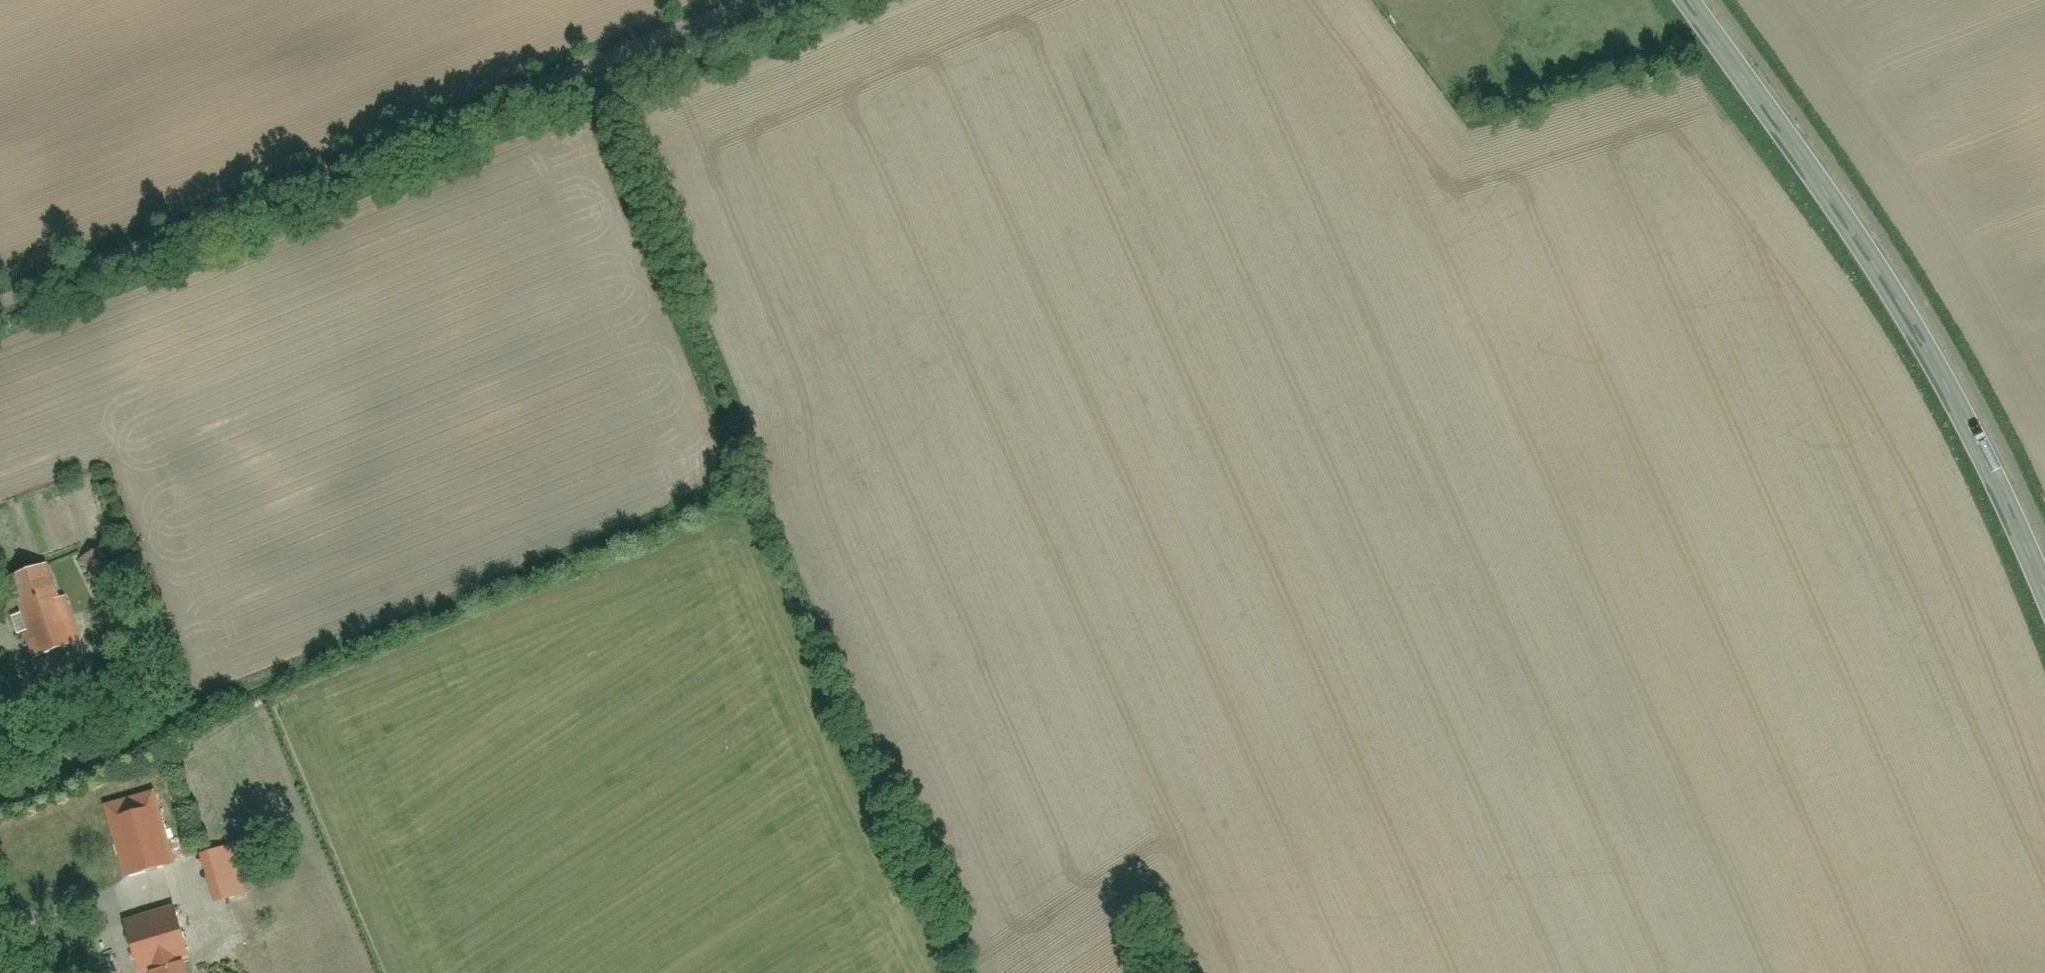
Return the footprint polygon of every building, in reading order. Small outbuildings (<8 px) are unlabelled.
[(114,550),(85,562),(101,602),(130,590),(114,550)] [(11,581),(36,657),(86,641),(61,564),(11,581)] [(164,793),(109,809),(129,879),(184,863),(164,793)] [(238,847),(207,856),(222,904),(252,895),(238,847)] [(148,972),(192,972),(189,960),(201,957),(189,910),(129,926),(142,972),(148,972)]
